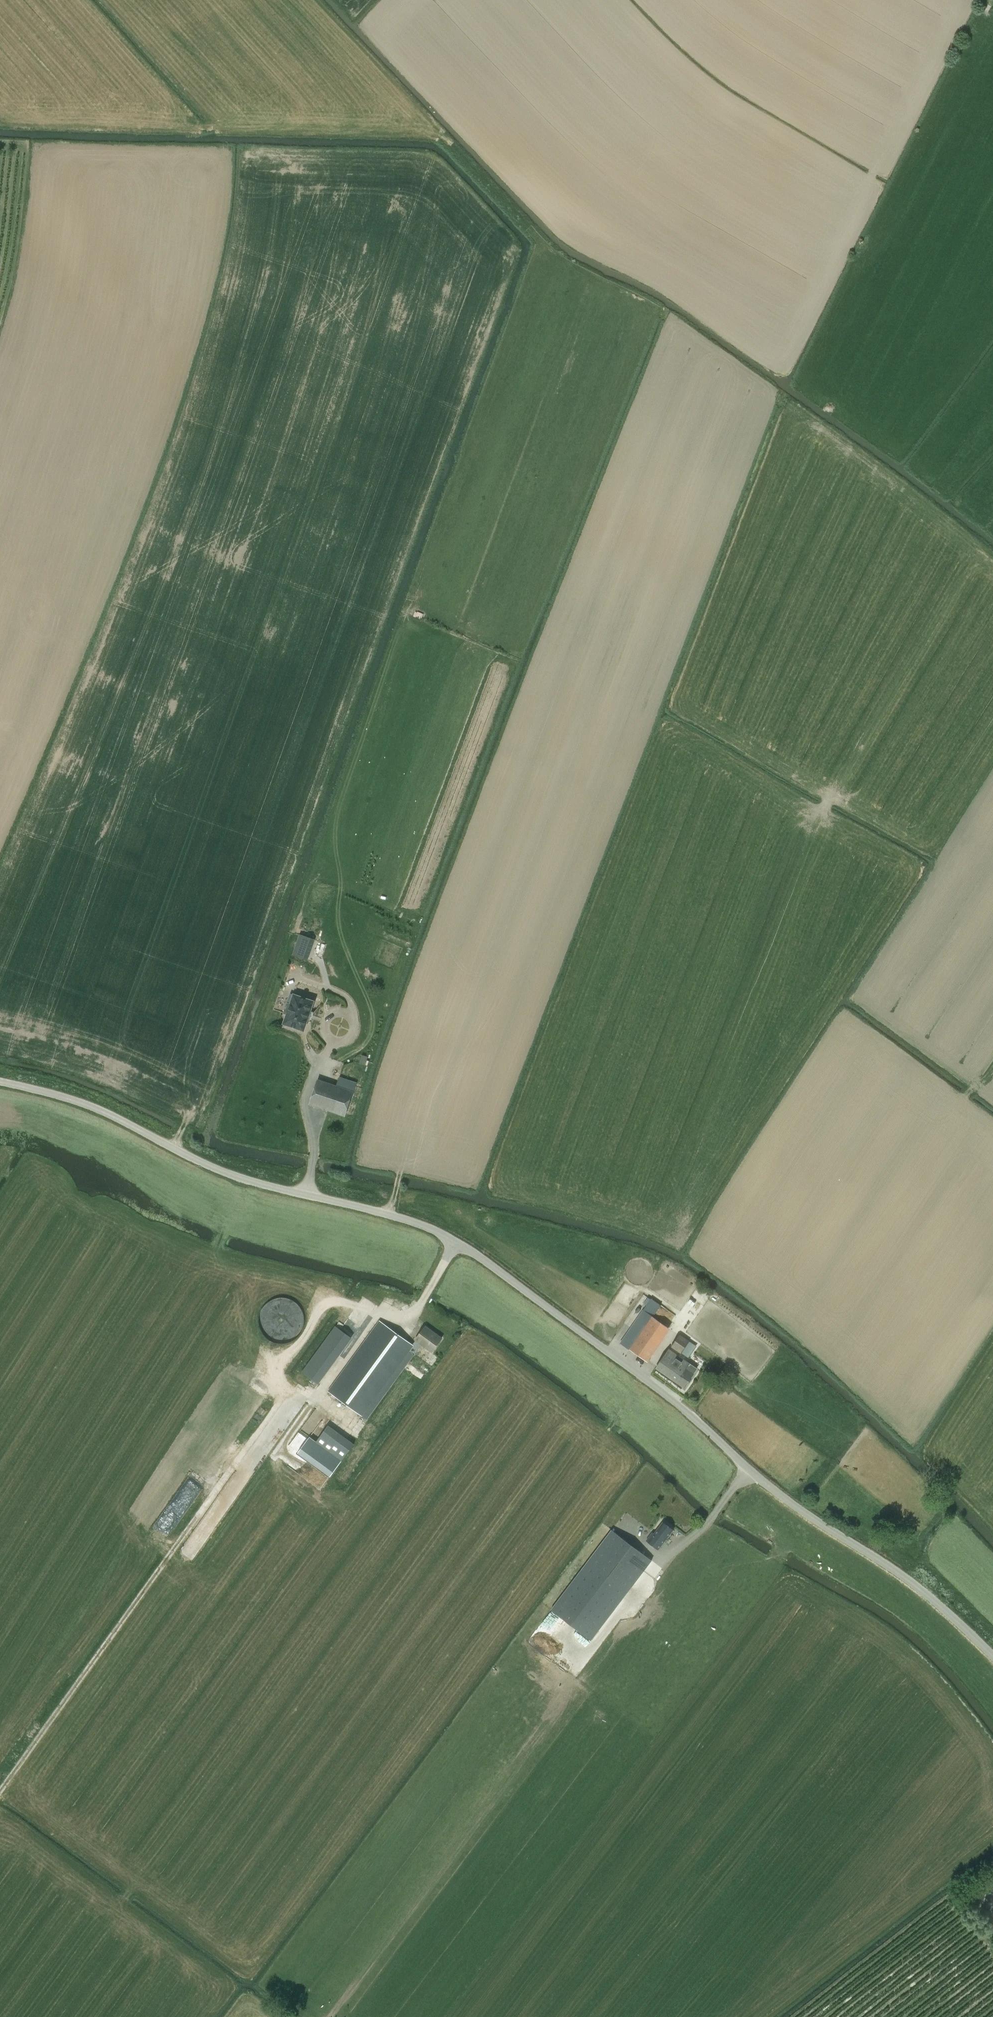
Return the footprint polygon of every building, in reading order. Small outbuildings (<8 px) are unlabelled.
[(292,954),(304,958),(312,937),(300,933),(292,954)] [(289,991),(286,1001),(289,1002),(286,1011),(306,1018),(309,1009),(312,1010),(316,1000),(312,998),(315,989),(296,983),(293,992),(289,991)] [(318,1080),(310,1104),(345,1116),(353,1092),(318,1080)] [(299,1336),(303,1301),(273,1298),(268,1332),(299,1336)] [(648,1362),(670,1329),(668,1327),(676,1316),(651,1298),(644,1310),(643,1309),(620,1343),(648,1362)] [(433,1350),(442,1335),(425,1323),(413,1342),(380,1320),(328,1390),(370,1421),(415,1353),(410,1351),(411,1349),(416,1352),(421,1343),(433,1350)] [(301,1371),(318,1384),(351,1337),(335,1326),(301,1371)] [(693,1351),(692,1350),(696,1345),(689,1342),(689,1341),(679,1335),(671,1347),(681,1353),(689,1358),(693,1351)] [(694,1374),(697,1369),(689,1363),(669,1349),(656,1368),(684,1388),(694,1374)] [(310,1436),(298,1453),(331,1476),(355,1443),(329,1424),(317,1441),(310,1436)] [(653,1533),(651,1532),(645,1541),(658,1550),(673,1530),(662,1522),(653,1533)] [(611,1529),(550,1609),(590,1639),(651,1559),(611,1529)] [(984,1898),(990,1905),(992,1904),(992,1891),(984,1898)]
